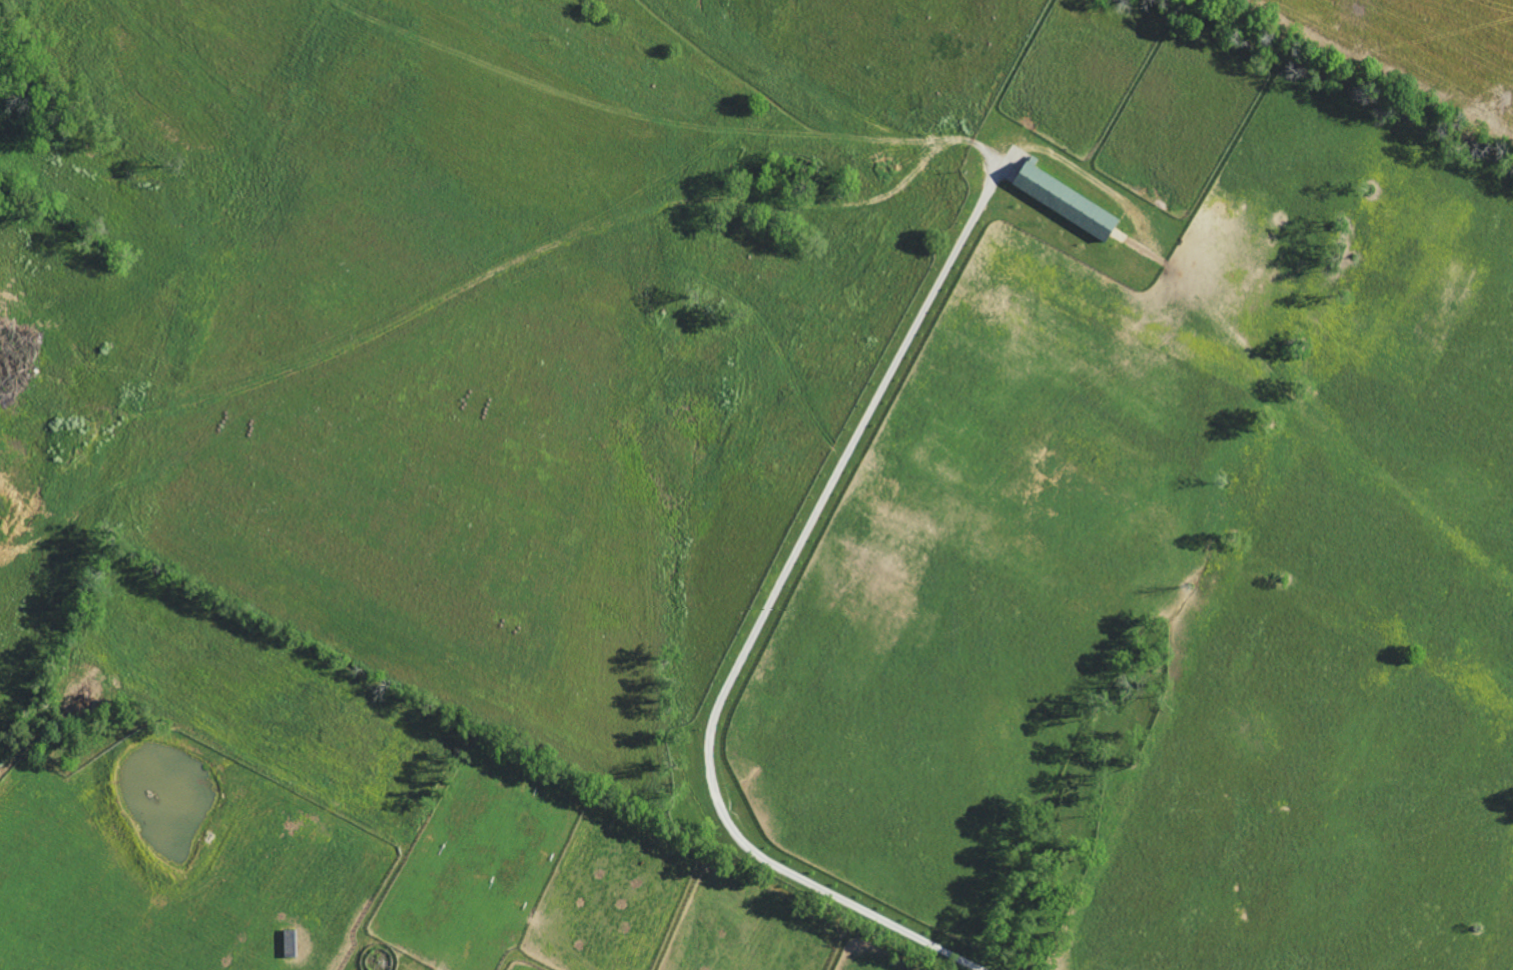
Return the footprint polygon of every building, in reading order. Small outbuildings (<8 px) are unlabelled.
[(1017,188),(1111,244),(1125,220),(1031,164),(1017,188)]
